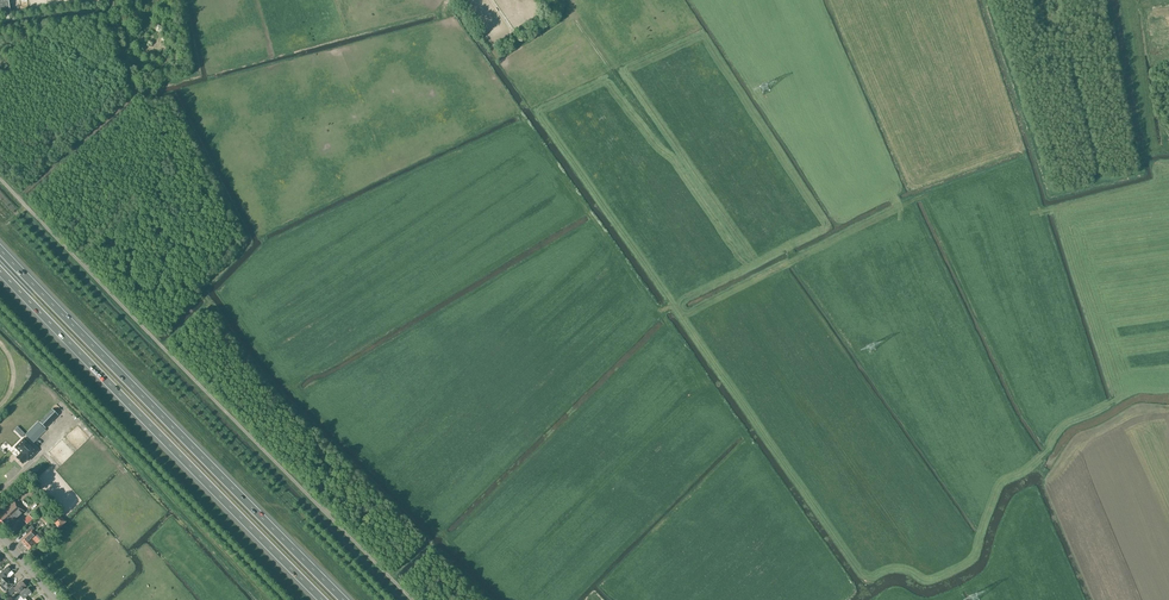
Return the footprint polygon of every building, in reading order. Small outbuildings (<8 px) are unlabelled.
[(9,0),(0,0),(0,13),(10,12),(9,0)] [(58,415),(52,409),(39,422),(46,429),(58,415)] [(46,430),(37,422),(25,435),(34,443),(46,430)] [(24,438),(14,447),(20,453),(16,457),(16,458),(23,464),(27,460),(28,461),(38,452),(32,446),(30,443),(28,441),(24,438)] [(9,473),(3,466),(0,469),(0,473),(4,477),(9,473)] [(9,502),(7,499),(0,505),(3,508),(9,502)] [(5,525),(9,528),(13,523),(25,511),(18,503),(17,503),(13,500),(1,511),(3,514),(0,517),(0,520),(5,525)] [(27,524),(33,519),(29,515),(23,520),(27,524)] [(58,515),(52,520),(57,525),(56,526),(59,529),(66,522),(58,515)] [(46,524),(49,522),(43,516),(41,518),(46,524)] [(26,535),(34,528),(32,526),(24,532),(26,535)] [(25,545),(37,534),(32,530),(28,534),(21,541),(25,545)] [(25,545),(30,550),(39,541),(43,537),(39,532),(37,534),(25,545)] [(1,583),(0,584),(0,587),(5,592),(7,590),(11,586),(13,584),(7,578),(9,577),(10,577),(13,574),(7,567),(0,574),(0,582),(1,583)] [(19,595),(25,589),(24,588),(26,586),(22,581),(14,588),(13,587),(7,592),(11,595),(16,591),(18,594),(19,595)] [(13,599),(26,599),(25,598),(31,593),(27,588),(26,589),(25,589),(19,595),(13,599)]
